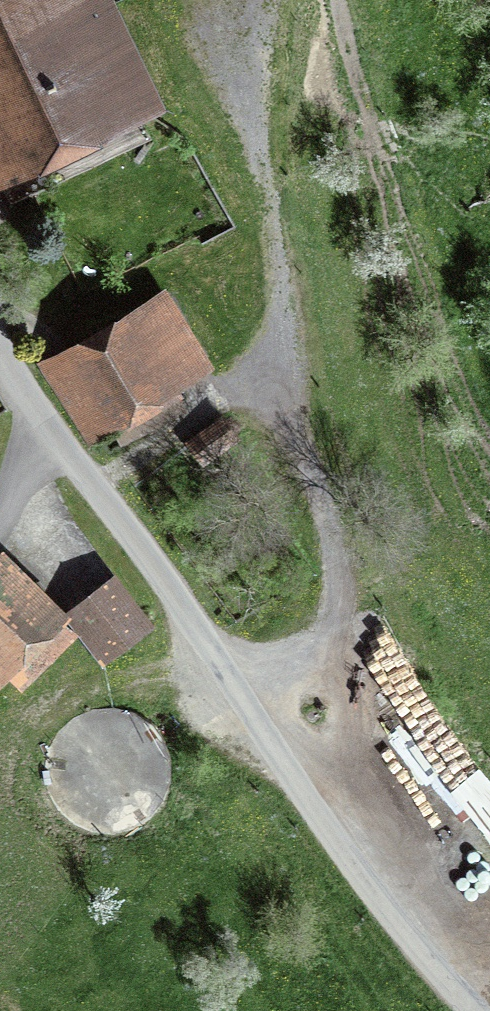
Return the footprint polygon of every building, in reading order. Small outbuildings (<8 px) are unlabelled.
[(35,0),(0,0),(0,163),(130,101),(84,5),(46,23),(35,0)] [(132,330),(44,380),(86,445),(170,399),(132,330)] [(226,418),(195,439),(207,456),(238,434),(226,418)] [(45,617),(6,575),(0,580),(0,678),(15,664),(5,654),(45,617)] [(149,621),(113,575),(64,612),(101,659),(149,621)] [(478,815),(489,806),(489,767),(435,693),(404,715),(478,815)]
